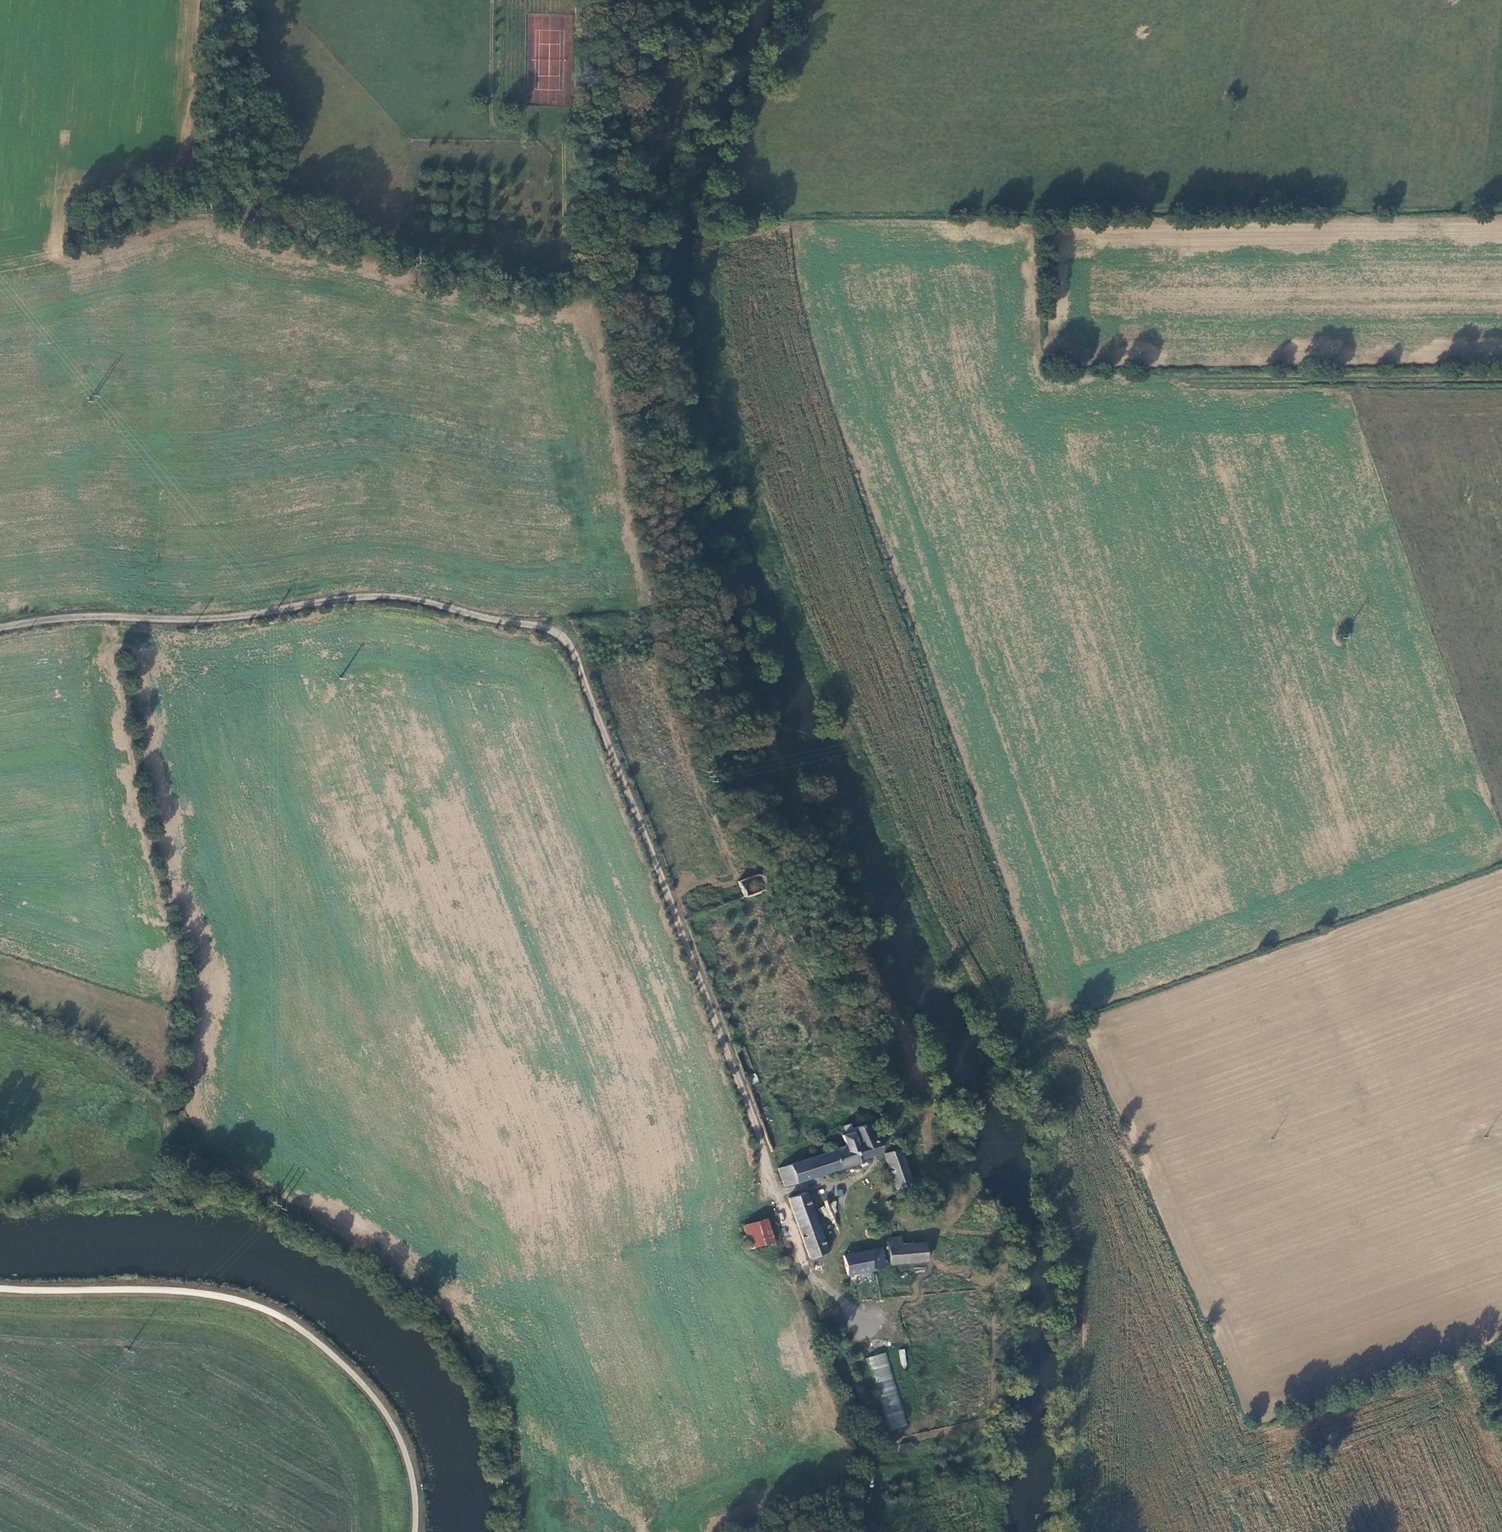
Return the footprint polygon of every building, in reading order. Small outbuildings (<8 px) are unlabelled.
[(744,897),(765,889),(760,875),(739,882),(744,897)] [(880,1149),(870,1122),(868,1119),(864,1120),(863,1118),(862,1115),(861,1114),(858,1114),(856,1116),(856,1118),(858,1122),(851,1125),(849,1123),(843,1126),(846,1133),(842,1135),(845,1144),(808,1157),(780,1167),(778,1168),(785,1186),(859,1161),(858,1158),(880,1149)] [(896,1186),(912,1182),(901,1146),(885,1151),(896,1186)] [(777,1159),(780,1167),(808,1157),(805,1148),(777,1159)] [(807,1192),(789,1198),(811,1255),(827,1251),(822,1237),(820,1232),(807,1192)] [(774,1241),(766,1218),(744,1225),(752,1248),(774,1241)] [(888,1236),(889,1244),(901,1243),(901,1235),(888,1236)] [(891,1263),(927,1259),(925,1241),(901,1243),(889,1244),(891,1263)] [(841,1247),(844,1255),(853,1252),(850,1244),(841,1247)] [(844,1255),(849,1274),(850,1274),(874,1267),(884,1264),(879,1245),(853,1252),(844,1255)] [(876,1274),(874,1267),(850,1274),(852,1280),(876,1274)] [(888,1352),(868,1357),(885,1430),(905,1426),(888,1352)] [(904,1456),(916,1449),(910,1440),(898,1447),(904,1456)]
